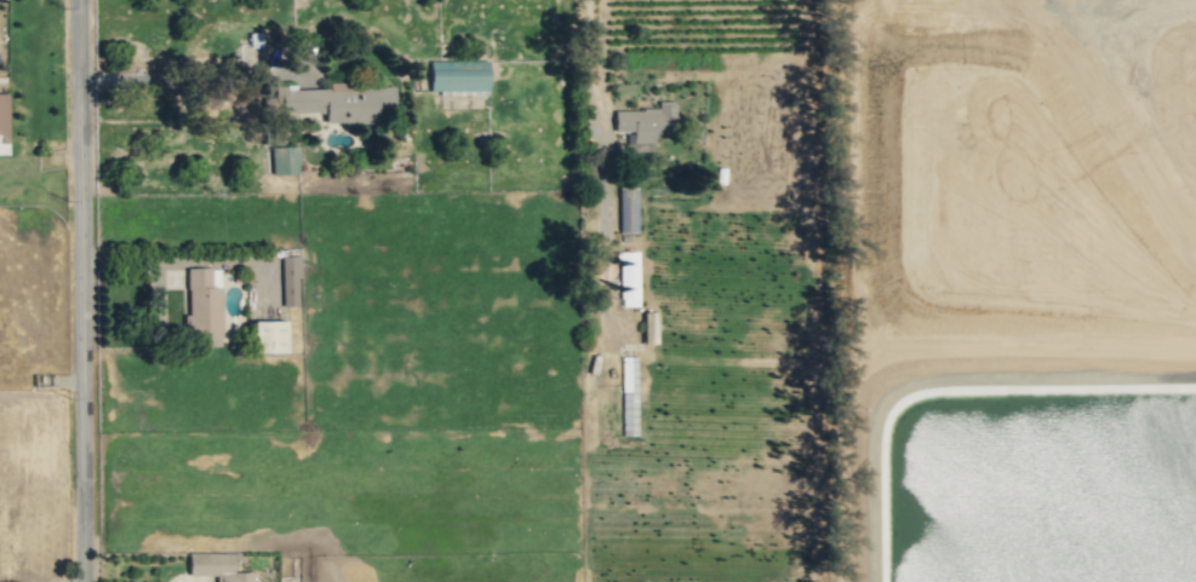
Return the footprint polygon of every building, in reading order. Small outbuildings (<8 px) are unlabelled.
[(429,61),(430,95),(488,94),(487,60),(429,61)] [(393,83),(328,86),(328,88),(295,90),(295,85),(275,86),(276,117),(324,115),(324,123),(377,121),(376,108),(394,107),(393,83)] [(614,110),(614,132),(633,132),(633,142),(654,142),(654,134),(674,133),(674,101),(657,101),(657,109),(614,110)] [(636,187),(618,187),(619,234),(637,233),(636,187)] [(637,252),(618,252),(619,306),(638,306),(637,252)] [(280,256),(281,306),(299,306),(298,256),(280,256)] [(220,268),(187,268),(188,345),(221,344),(220,268)] [(643,343),(655,344),(656,313),(643,312),(643,343)] [(285,353),(284,321),(254,321),(254,353),(285,353)] [(637,435),(636,357),(621,357),(622,435),(637,435)] [(188,575),(215,575),(215,581),(252,581),(252,572),(236,572),(236,552),(188,553),(188,575)]
